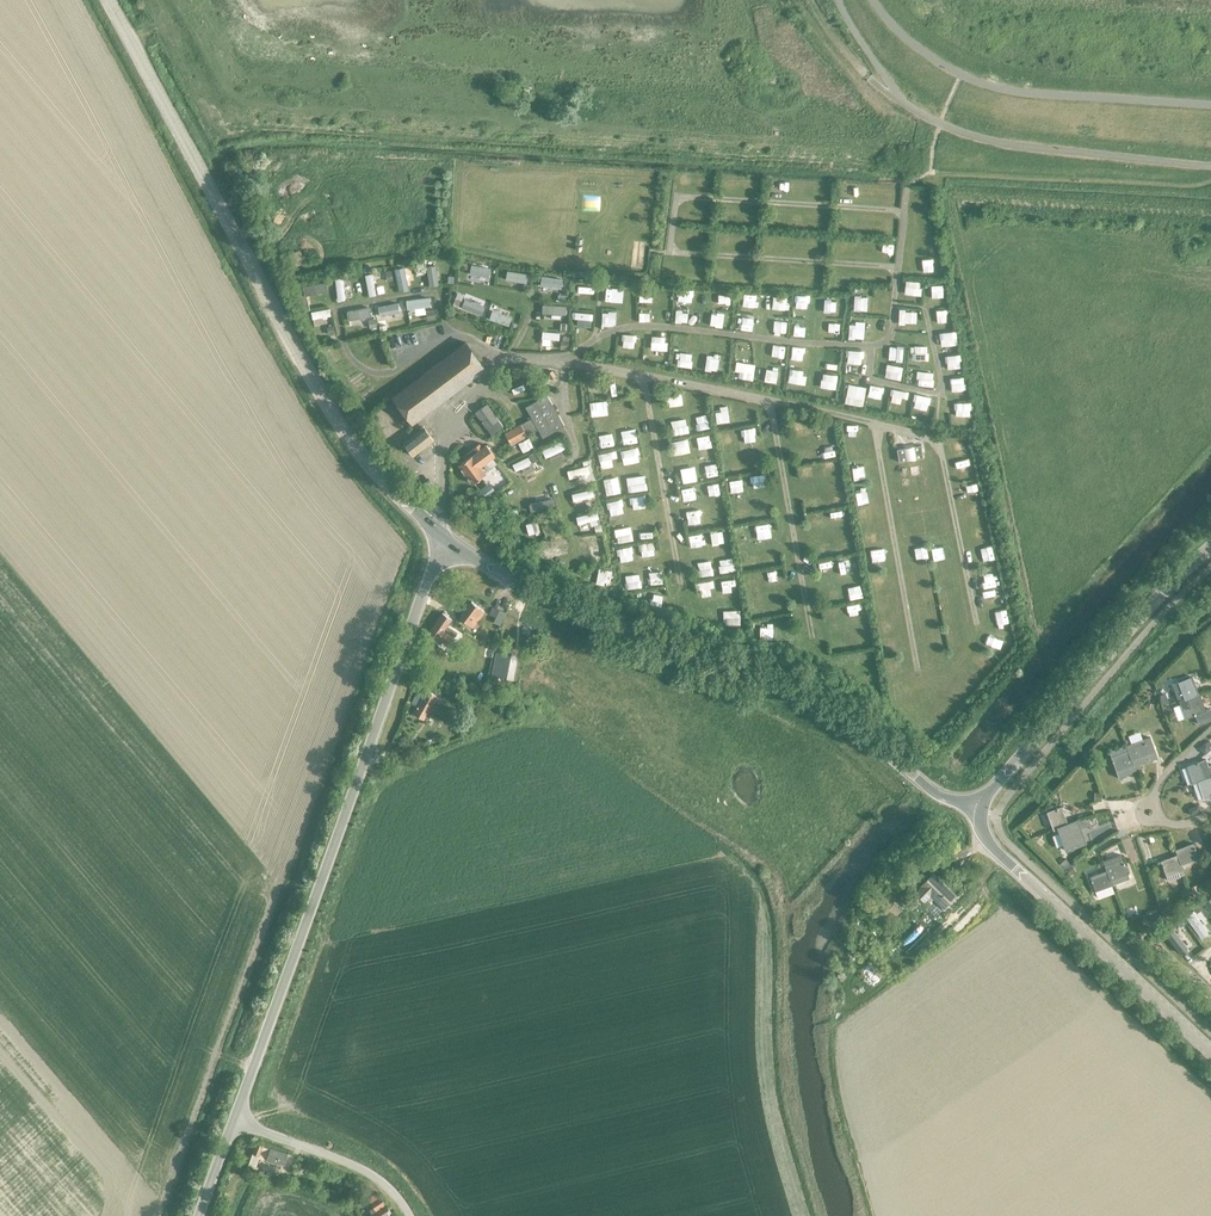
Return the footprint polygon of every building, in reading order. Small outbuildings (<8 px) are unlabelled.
[(743,199),(743,185),(736,185),(735,198),(743,199)] [(814,224),(804,228),(807,235),(817,231),(814,224)] [(840,251),(840,238),(822,238),(822,250),(840,251)] [(439,284),(436,264),(426,265),(430,286),(439,284)] [(489,276),(491,267),(472,264),(470,273),(489,276)] [(409,289),(405,266),(395,268),(399,291),(409,289)] [(450,285),(463,286),(464,267),(451,266),(450,285)] [(699,281),(700,267),(687,266),(686,280),(699,281)] [(528,283),(529,273),(508,270),(507,280),(528,283)] [(376,294),(372,273),(365,274),(369,296),(376,294)] [(562,288),(563,278),(542,275),(540,285),(562,288)] [(767,275),(756,275),(756,285),(767,286),(767,275)] [(345,298),(342,276),(335,277),(338,299),(345,298)] [(900,292),(916,293),(916,279),(900,278),(900,292)] [(327,290),(326,281),(302,286),(304,295),(327,290)] [(938,282),(926,282),(926,295),(938,295),(938,282)] [(862,299),(862,286),(848,285),(848,299),(862,299)] [(571,288),(571,297),(587,298),(588,289),(571,288)] [(596,291),(595,304),(611,305),(612,292),(596,291)] [(644,306),(645,293),(633,292),(632,306),(644,306)] [(686,307),(687,293),(672,292),(671,306),(686,307)] [(568,294),(559,293),(558,300),(567,301),(568,294)] [(790,306),(802,307),(802,293),(791,293),(790,306)] [(781,308),(782,295),(767,294),(767,307),(781,308)] [(706,296),(705,311),(720,312),(721,297),(706,296)] [(430,305),(429,297),(406,300),(407,308),(430,305)] [(735,309),(748,309),(748,297),(735,297),(735,309)] [(482,314),(485,305),(465,298),(462,307),(482,314)] [(830,311),(832,299),(820,298),(818,309),(830,311)] [(400,311),(399,302),(378,306),(380,315),(400,311)] [(566,314),(566,305),(543,304),(543,313),(566,314)] [(372,315),(370,306),(347,311),(349,319),(372,315)] [(931,319),(943,319),(942,307),(931,307),(931,319)] [(331,315),(329,308),(311,311),(312,318),(331,315)] [(512,317),(493,309),(490,318),(509,325),(512,317)] [(670,312),(669,326),(681,326),(682,313),(670,312)] [(633,313),(633,325),(646,325),(646,313),(633,313)] [(586,323),(586,316),(568,314),(567,322),(586,323)] [(611,315),(595,315),(595,330),(611,329),(611,315)] [(715,330),(717,318),(704,317),(703,329),(715,330)] [(730,332),(743,333),(744,318),(731,317),(730,332)] [(818,319),(818,332),(828,332),(828,319),(818,319)] [(856,337),(857,325),(845,324),(844,336),(856,337)] [(333,337),(329,328),(322,330),(325,340),(333,337)] [(936,329),(936,343),(950,343),(950,329),(936,329)] [(559,339),(560,332),(543,331),(542,339),(559,339)] [(923,346),(924,332),(910,331),(909,345),(923,346)] [(631,351),(643,352),(644,338),(631,338),(631,351)] [(662,353),(663,340),(651,339),(650,352),(662,353)] [(668,349),(680,350),(681,340),(668,339),(668,349)] [(621,358),(623,343),(610,342),(609,357),(621,358)] [(412,424),(486,370),(466,343),(393,398),(412,424)] [(786,358),(798,359),(799,345),(787,344),(786,358)] [(898,360),(899,345),(885,344),(884,359),(898,360)] [(737,346),(725,345),(724,360),(736,361),(737,346)] [(832,361),(832,347),(818,348),(819,361),(832,361)] [(842,347),(841,362),(857,363),(858,348),(842,347)] [(320,354),(325,366),(337,361),(331,349),(320,354)] [(917,363),(918,351),(906,351),(905,363),(917,363)] [(940,353),(942,366),(956,364),(954,351),(940,353)] [(667,356),(666,371),(680,372),(680,357),(667,356)] [(713,376),(714,359),(699,358),(699,375),(713,376)] [(882,361),(880,375),(896,378),(898,364),(882,361)] [(724,367),(724,383),(742,383),(742,367),(724,367)] [(772,381),(773,367),(760,367),(759,381),(772,381)] [(799,382),(800,368),(784,367),(783,381),(799,382)] [(831,388),(833,372),(817,371),(815,387),(831,388)] [(342,383),(355,391),(361,383),(348,374),(342,383)] [(946,389),(960,390),(961,376),(947,375),(946,389)] [(602,381),(602,396),(617,396),(617,381),(602,381)] [(859,404),(860,384),(842,383),(841,403),(859,404)] [(508,398),(521,394),(518,385),(505,390),(508,398)] [(909,392),(908,407),(924,408),(925,393),(909,392)] [(867,406),(881,407),(881,394),(868,393),(867,406)] [(676,395),(659,396),(660,410),(676,410),(676,395)] [(553,429),(559,426),(545,400),(548,399),(546,396),(525,408),(531,419),(504,434),(509,444),(536,429),(539,435),(552,428),(553,429)] [(698,411),(698,398),(682,398),(682,411),(698,411)] [(948,399),(948,414),(964,414),(964,399),(948,399)] [(618,401),(606,405),(608,413),(620,409),(618,401)] [(492,436),(505,427),(487,403),(475,413),(492,436)] [(601,418),(600,405),(585,406),(586,419),(601,418)] [(715,419),(716,430),(727,429),(726,418),(715,419)] [(392,420),(385,424),(395,439),(402,435),(392,420)] [(690,435),(703,432),(700,420),(687,423),(690,435)] [(664,439),(681,439),(680,425),(664,426),(664,439)] [(413,456),(434,441),(424,428),(403,443),(413,456)] [(613,448),(631,447),(630,431),(612,432),(613,448)] [(736,431),(736,444),(747,443),(747,431),(736,431)] [(687,440),(689,453),(704,450),(702,437),(687,440)] [(608,438),(593,440),(594,452),(610,450),(608,438)] [(513,447),(517,457),(529,452),(524,441),(513,447)] [(539,461),(561,453),(557,442),(535,450),(539,461)] [(666,458),(684,457),(683,443),(665,445),(666,458)] [(477,452),(472,455),(458,465),(472,484),(486,474),(480,466),(483,465),(483,466),(497,456),(488,444),(483,447),(482,445),(479,445),(476,447),(475,450),(477,452)] [(897,450),(899,462),(923,458),(921,445),(897,450)] [(796,448),(797,460),(808,459),(807,448),(796,448)] [(617,468),(633,465),(631,451),(615,454),(617,468)] [(595,472),(613,468),(610,454),(592,458),(595,472)] [(524,460),(507,466),(509,474),(527,468),(524,460)] [(815,460),(816,473),(830,473),(830,460),(815,460)] [(694,470),(697,482),(711,479),(708,466),(694,470)] [(582,467),(561,473),(564,483),(585,477),(582,467)] [(689,484),(687,471),(675,473),(677,486),(689,484)] [(621,494),(640,493),(639,478),(621,480),(621,494)] [(601,499),(615,496),(612,479),(597,483),(601,499)] [(499,487),(507,509),(519,504),(511,483),(499,487)] [(710,484),(696,486),(698,498),(712,496),(710,484)] [(485,486),(479,491),(485,500),(492,495),(485,486)] [(677,502),(690,502),(690,490),(677,490),(677,502)] [(588,492),(566,496),(568,505),(589,501),(588,492)] [(624,498),(624,511),(641,511),(640,498),(624,498)] [(525,506),(526,513),(548,508),(546,501),(525,506)] [(603,516),(615,516),(615,505),(603,505),(603,516)] [(837,506),(822,510),(824,518),(839,514),(837,506)] [(554,537),(566,534),(556,509),(546,513),(545,512),(539,514),(548,541),(555,539),(554,537)] [(704,523),(716,522),(715,509),(703,510),(704,523)] [(682,528),(695,525),(692,512),(679,515),(682,528)] [(572,527),(593,523),(592,513),(570,517),(572,527)] [(534,528),(521,528),(521,541),(534,540),(534,528)] [(611,544),(627,540),(624,528),(608,532),(611,544)] [(859,529),(860,541),(871,540),(871,528),(859,529)] [(632,530),(633,542),(646,541),(646,529),(632,530)] [(706,529),(706,542),(721,542),(720,529),(706,529)] [(685,531),(685,543),(699,542),(698,530),(685,531)] [(537,545),(538,553),(563,549),(562,540),(537,545)] [(573,540),(573,550),(596,550),(595,540),(573,540)] [(973,545),(976,561),(989,558),(985,542),(973,545)] [(646,545),(632,547),(634,559),(648,557),(646,545)] [(624,550),(612,550),(613,562),(625,562),(624,550)] [(599,555),(595,562),(601,566),(605,559),(599,555)] [(714,571),(728,569),(727,558),(713,559),(714,571)] [(689,562),(691,575),(708,572),(706,560),(689,562)] [(828,560),(815,560),(815,572),(828,572),(828,560)] [(587,578),(592,569),(583,564),(579,573),(587,578)] [(606,587),(607,573),(592,572),(591,586),(606,587)] [(725,573),(712,575),(715,588),(727,586),(725,573)] [(654,574),(642,575),(643,589),(655,588),(654,574)] [(693,591),(707,589),(706,577),(691,579),(693,591)] [(472,627),(484,611),(472,602),(460,618),(472,627)] [(501,625),(505,614),(492,606),(488,612),(496,617),(494,623),(501,625)] [(718,623),(735,622),(735,608),(718,608),(718,623)] [(429,633),(438,639),(448,646),(454,637),(445,630),(452,620),(443,614),(429,633)] [(1195,643),(1188,645),(1192,659),(1199,657),(1195,643)] [(506,679),(511,656),(497,653),(493,676),(506,679)] [(424,680),(429,682),(432,676),(427,673),(424,680)] [(1190,678),(1172,684),(1178,701),(1183,699),(1195,695),(1190,678)] [(432,716),(435,710),(431,708),(437,696),(420,687),(412,702),(418,705),(416,707),(432,716)] [(1165,694),(1160,696),(1163,705),(1169,703),(1165,694)] [(1178,701),(1184,718),(1194,715),(1198,725),(1210,720),(1210,713),(1209,708),(1201,711),(1196,695),(1195,695),(1183,699),(1178,701)] [(1125,747),(1127,751),(1133,766),(1157,757),(1150,738),(1125,747)] [(394,753),(406,758),(410,749),(398,744),(394,753)] [(1205,744),(1199,749),(1205,755),(1210,750),(1205,744)] [(1110,757),(1118,778),(1135,772),(1133,766),(1127,751),(1110,757)] [(1182,769),(1187,785),(1191,784),(1196,782),(1210,777),(1210,766),(1208,767),(1206,760),(1204,760),(1185,767),(1186,767),(1182,769)] [(1191,784),(1197,800),(1202,799),(1204,798),(1210,796),(1210,777),(1196,782),(1191,784)] [(1093,792),(1092,800),(1099,801),(1100,793),(1093,792)] [(1197,804),(1189,807),(1191,813),(1199,810),(1197,804)] [(1065,825),(1059,808),(1045,813),(1051,830),(1056,828),(1065,825)] [(1084,820),(1076,823),(1078,830),(1087,827),(1084,820)] [(1065,825),(1056,828),(1064,850),(1083,844),(1078,830),(1076,823),(1075,821),(1065,825)] [(1175,850),(1180,864),(1196,858),(1191,844),(1175,850)] [(1174,856),(1160,861),(1166,875),(1168,880),(1168,881),(1179,876),(1177,871),(1182,869),(1180,864),(1175,850),(1172,851),(1174,856)] [(1119,855),(1102,861),(1106,871),(1109,880),(1111,884),(1111,885),(1128,879),(1126,874),(1119,855)] [(1064,858),(1057,864),(1062,870),(1069,864),(1064,858)] [(1070,865),(1063,871),(1067,877),(1075,871),(1070,865)] [(1109,880),(1106,871),(1089,877),(1094,890),(1111,884),(1109,880)] [(943,907),(954,896),(932,875),(915,892),(924,901),(931,895),(943,907)] [(1160,901),(1158,902),(1161,908),(1163,907),(1163,908),(1168,906),(1164,899),(1163,897),(1159,900),(1160,901)] [(1203,903),(1210,913),(1210,897),(1203,903)] [(1161,908),(1158,910),(1162,917),(1167,915),(1163,908),(1163,907),(1161,908)] [(1152,911),(1144,914),(1146,921),(1154,918),(1157,917),(1155,910),(1152,911)] [(1208,933),(1192,912),(1185,917),(1200,938),(1208,933)] [(852,925),(849,931),(860,938),(863,933),(852,925)] [(1186,947),(1171,927),(1164,933),(1178,953),(1186,947)] [(263,1146),(256,1143),(251,1155),(248,1165),(251,1166),(256,1154),(259,1155),(258,1158),(276,1163),(275,1167),(280,1169),(282,1164),(284,1165),(288,1154),(262,1147),(263,1146)] [(391,1214),(378,1193),(368,1199),(373,1208),(369,1210),(373,1215),(388,1215),(391,1214)]
